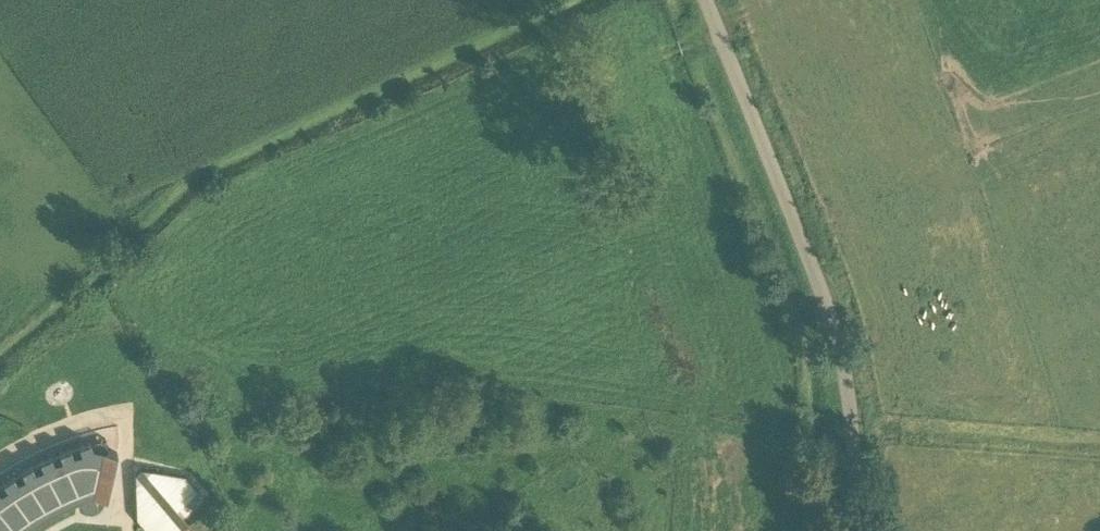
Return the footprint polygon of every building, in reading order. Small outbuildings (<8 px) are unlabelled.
[(33,524),(48,515),(63,506),(82,497),(85,505),(86,506),(87,507),(88,508),(89,508),(91,508),(93,508),(95,508),(96,507),(97,506),(98,505),(98,503),(98,502),(98,500),(97,495),(109,498),(119,453),(93,447),(92,442),(81,446),(61,453),(42,461),(23,471),(5,483),(0,486),(0,530),(23,530),(33,524)] [(187,526),(190,523),(180,510),(201,492),(188,477),(144,469),(137,475),(139,521),(148,530),(192,530),(187,526)]
